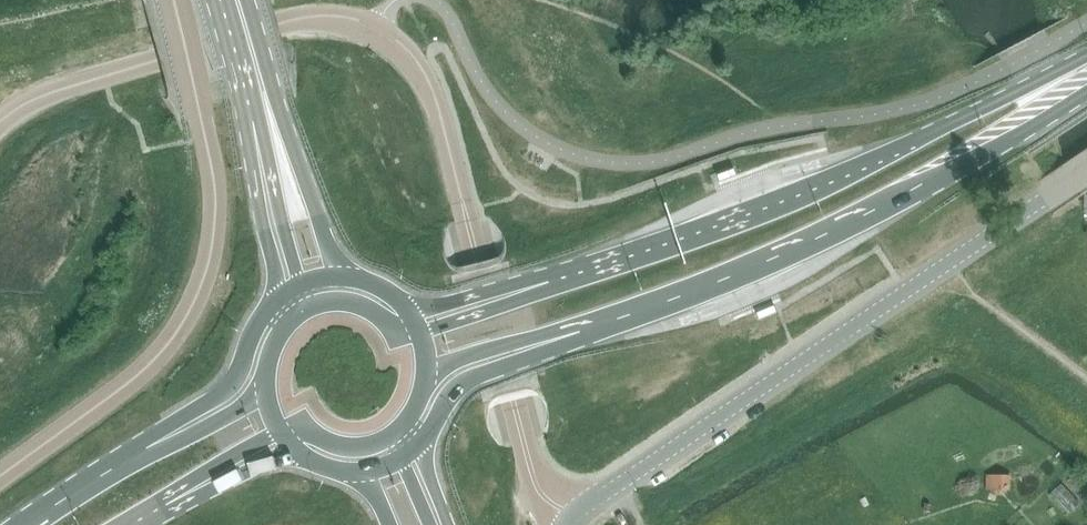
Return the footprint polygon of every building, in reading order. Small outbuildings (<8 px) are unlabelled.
[(719,178),(738,171),(734,162),(716,169),(719,178)] [(773,306),(755,313),(758,319),(776,312),(773,306)] [(986,490),(1010,491),(1011,475),(986,474),(986,490)]
